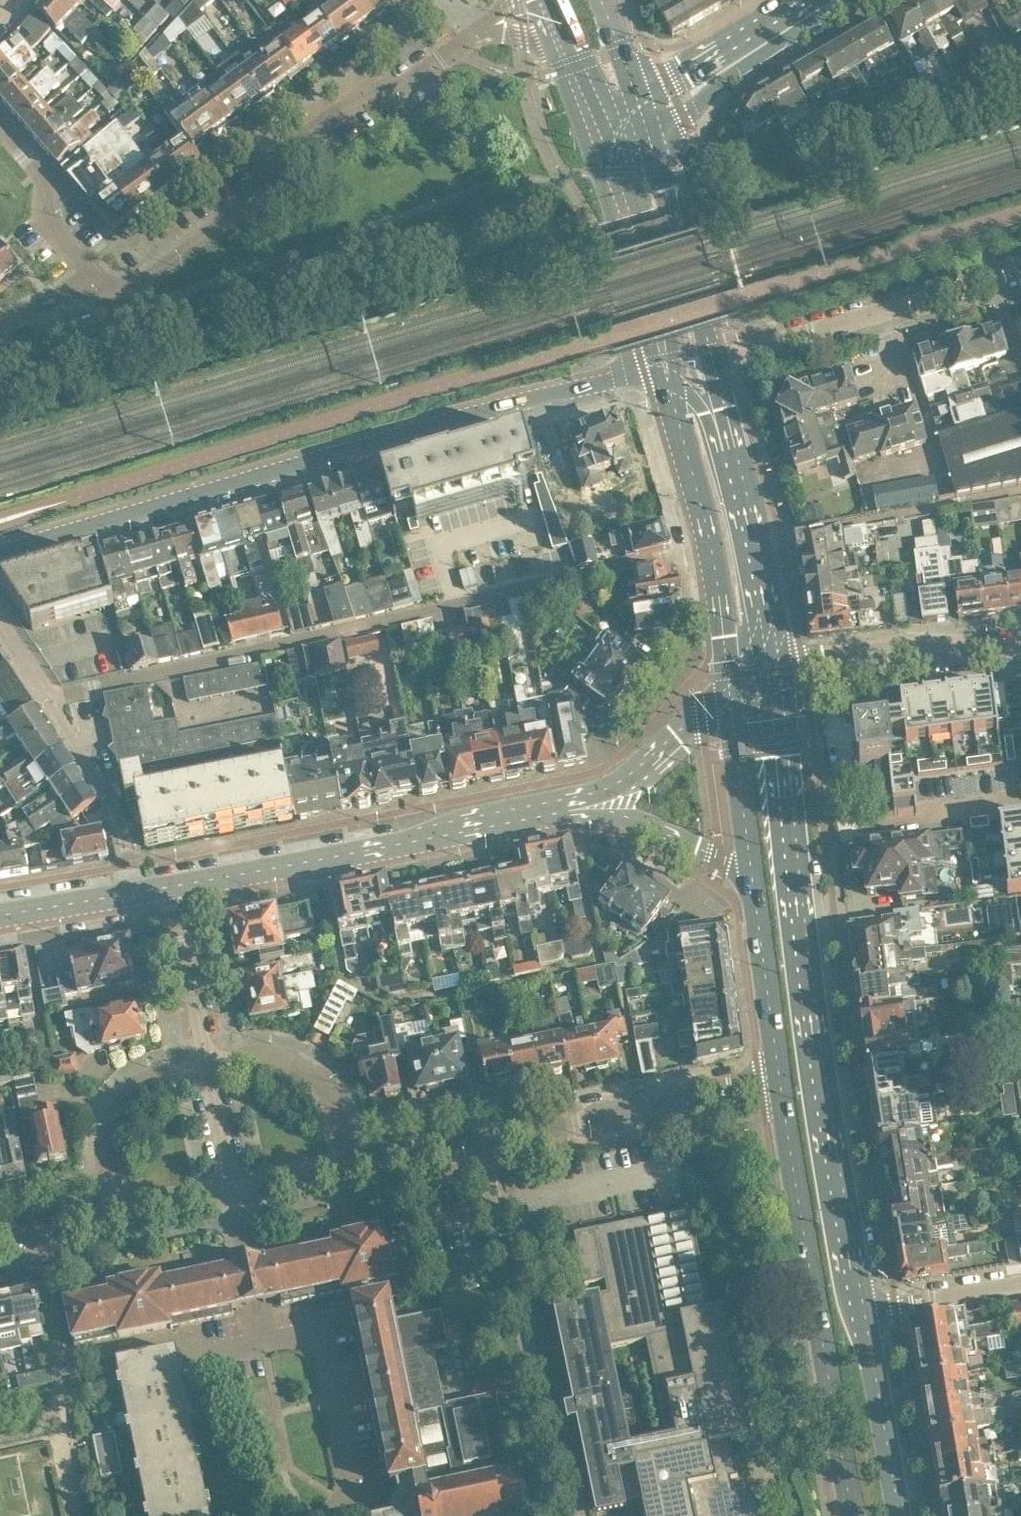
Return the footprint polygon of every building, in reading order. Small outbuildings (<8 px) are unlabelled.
[(89,36),(52,0),(47,0),(37,11),(57,31),(61,27),(80,45),(82,44),(89,36)] [(83,5),(77,0),(52,0),(89,36),(99,46),(106,39),(96,30),(77,11),(83,5)] [(114,11),(102,0),(88,0),(107,18),(114,11)] [(114,11),(120,4),(116,0),(102,0),(114,11)] [(185,7),(177,0),(175,0),(165,11),(170,16),(174,19),(185,7)] [(194,3),(201,12),(214,0),(197,0),(194,3)] [(288,9),(298,1),(297,0),(281,0),(288,9)] [(319,16),(340,44),(349,37),(348,35),(356,29),(338,3),(336,0),(315,0),(310,3),(319,16)] [(338,3),(356,29),(364,23),(366,25),(376,18),(362,0),(342,0),(338,3)] [(376,18),(385,11),(383,9),(392,3),(390,0),(362,0),(376,18)] [(673,36),(687,28),(672,0),(670,0),(664,3),(663,0),(650,0),(673,36)] [(687,28),(704,18),(693,0),(672,0),(687,28)] [(704,18),(721,8),(716,0),(693,0),(704,18)] [(911,3),(939,51),(949,46),(945,40),(950,37),(928,0),(915,0),(911,3)] [(950,37),(952,41),(963,35),(956,24),(960,22),(947,0),(928,0),(950,37)] [(960,22),(986,7),(982,0),(947,0),(960,22)] [(194,3),(179,19),(186,29),(204,16),(201,12),(194,3)] [(911,3),(886,17),(901,42),(917,32),(922,41),(918,43),(927,58),(939,51),(911,3)] [(170,16),(165,11),(158,4),(145,18),(157,30),(170,16)] [(1012,35),(1020,30),(1020,12),(1004,22),(1012,35)] [(31,51),(40,43),(51,31),(34,14),(22,26),(31,34),(13,52),(4,44),(0,49),(0,77),(31,51)] [(321,54),(302,29),(293,16),(274,29),(284,42),(280,44),(300,72),(314,63),(312,61),(321,54)] [(319,16),(302,29),(321,54),(328,49),(330,51),(340,44),(319,16)] [(157,30),(145,18),(133,30),(146,42),(157,30)] [(179,19),(164,35),(169,42),(186,29),(179,19)] [(878,21),(864,29),(883,63),(890,74),(890,75),(898,71),(891,60),(899,55),(879,20),(878,20),(878,21)] [(864,29),(849,38),(864,63),(869,72),(873,70),(879,79),(890,74),(883,63),(864,29)] [(146,42),(133,30),(121,43),(134,55),(146,42)] [(53,33),(44,43),(55,53),(58,51),(64,45),(53,33)] [(173,46),(169,42),(164,35),(149,53),(154,60),(173,46)] [(300,72),(280,44),(274,35),(255,48),(281,83),(289,77),(291,79),(300,72)] [(856,68),(864,63),(849,38),(834,47),(848,72),(856,86),(860,93),(868,89),(860,76),(856,68)] [(1020,59),(1020,39),(1012,44),(1020,59)] [(234,56),(250,78),(265,98),(274,92),(272,89),(281,83),(255,48),(252,43),(234,56)] [(76,58),(64,45),(58,51),(70,63),(76,58)] [(856,86),(848,72),(834,47),(819,55),(828,71),(823,74),(824,75),(820,78),(827,90),(830,96),(856,86)] [(161,69),(154,60),(149,53),(146,49),(139,57),(153,75),(161,69)] [(0,77),(0,99),(1,100),(22,81),(17,76),(37,58),(31,51),(0,77)] [(1013,54),(992,66),(998,77),(1019,64),(1013,54)] [(827,90),(820,78),(824,75),(823,74),(828,71),(819,55),(794,70),(792,70),(802,86),(809,100),(827,90)] [(265,98),(250,78),(234,56),(216,69),(218,72),(245,109),(253,103),(255,106),(265,98)] [(76,58),(70,63),(68,65),(79,78),(88,71),(76,58)] [(109,82),(122,68),(115,61),(102,74),(109,82)] [(12,113),(53,78),(54,77),(48,70),(28,87),(23,81),(1,100),(12,113)] [(99,83),(88,71),(79,78),(91,90),(99,83)] [(992,71),(974,81),(978,89),(991,82),(992,79),(996,78),(992,71)] [(201,85),(209,96),(230,124),(238,118),(237,115),(245,109),(218,72),(201,85)] [(808,103),(789,72),(788,73),(762,89),(778,117),(781,122),(806,107),(808,103)] [(53,78),(12,113),(24,126),(45,107),(41,102),(60,85),(54,77),(53,78)] [(122,77),(107,91),(111,95),(115,99),(129,85),(122,77)] [(939,78),(925,85),(932,98),(946,91),(939,78)] [(974,81),(960,88),(966,98),(979,91),(978,89),(974,81)] [(99,83),(93,88),(104,101),(111,95),(107,91),(99,83)] [(946,91),(932,98),(934,103),(960,88),(958,84),(946,91)] [(182,98),(190,109),(209,135),(218,129),(219,131),(230,124),(209,96),(201,85),(182,98)] [(917,86),(901,94),(907,106),(913,118),(930,110),(917,86)] [(756,130),(778,117),(762,89),(748,97),(722,137),(721,138),(725,148),(748,140),(743,129),(742,125),(752,121),(756,130)] [(201,141),(209,135),(190,109),(182,98),(178,93),(169,99),(173,104),(164,111),(172,122),(184,139),(193,150),(203,143),(201,141)] [(104,101),(102,102),(111,112),(120,104),(116,101),(115,99),(111,95),(104,101)] [(50,113),(45,107),(24,126),(35,139),(76,103),(70,96),(50,113)] [(76,103),(35,139),(47,152),(77,125),(73,120),(84,111),(76,103)] [(907,106),(891,114),(896,125),(913,118),(907,106)] [(118,124),(126,134),(143,120),(136,110),(118,124)] [(77,125),(47,152),(59,166),(80,147),(93,137),(87,131),(100,119),(93,111),(77,125)] [(892,118),(878,127),(881,132),(896,125),(892,118)] [(132,216),(167,190),(148,165),(141,155),(126,134),(118,124),(117,121),(84,149),(99,170),(132,216)] [(872,123),(854,133),(859,141),(876,131),(872,123)] [(162,126),(153,133),(185,177),(204,164),(203,163),(193,150),(184,139),(176,145),(162,126)] [(840,126),(828,131),(834,146),(846,141),(840,126)] [(153,133),(145,139),(158,158),(148,165),(167,190),(185,177),(153,133)] [(84,149),(61,169),(113,229),(132,216),(99,170),(84,149)] [(2,280),(18,266),(0,245),(0,278),(2,280)] [(956,341),(966,371),(979,366),(978,364),(984,363),(983,361),(1006,354),(999,330),(971,338),(970,337),(956,341)] [(944,391),(957,429),(996,417),(990,398),(975,403),(971,390),(966,371),(956,341),(941,345),(942,347),(914,356),(928,396),(944,391)] [(851,439),(857,459),(881,452),(881,456),(926,442),(915,406),(870,420),(871,423),(848,431),(848,432),(848,433),(835,426),(831,412),(857,404),(853,391),(855,391),(850,373),(834,378),(835,380),(808,388),(808,386),(793,391),(791,390),(779,414),(780,415),(784,430),(786,429),(815,420),(820,434),(833,430),(851,439)] [(1011,387),(1019,410),(1020,410),(1020,384),(1011,387)] [(987,385),(971,390),(975,403),(990,398),(991,398),(990,393),(987,385)] [(1000,390),(1007,414),(1019,410),(1011,387),(1000,390)] [(1000,390),(990,393),(991,398),(990,398),(996,417),(1007,414),(1000,390)] [(1019,410),(1007,414),(996,417),(957,429),(938,435),(956,496),(965,494),(1020,483),(1020,410),(1019,410)] [(579,453),(572,455),(581,478),(578,479),(582,491),(585,490),(590,503),(607,496),(598,471),(614,466),(614,467),(617,466),(620,473),(633,469),(615,420),(612,421),(602,419),(596,427),(573,436),(579,453)] [(845,479),(856,476),(851,460),(857,459),(851,439),(833,430),(820,434),(815,420),(786,429),(794,456),(793,456),(797,472),(815,467),(814,465),(838,458),(845,479)] [(412,462),(402,465),(381,471),(395,517),(398,516),(397,515),(396,516),(395,512),(411,507),(412,512),(521,481),(519,476),(536,471),(537,475),(535,476),(537,476),(538,476),(525,430),(412,462)] [(378,472),(353,480),(367,526),(391,519),(378,472)] [(538,476),(537,476),(540,484),(535,486),(553,549),(569,546),(542,475),(538,476)] [(873,489),(877,509),(938,497),(934,478),(873,489)] [(374,547),(367,526),(353,480),(331,486),(336,503),(334,504),(338,519),(340,519),(340,521),(343,520),(351,518),(361,552),(374,547)] [(331,486),(308,493),(318,525),(319,525),(330,552),(333,560),(343,557),(333,526),(331,526),(330,524),(340,521),(340,519),(338,519),(334,504),(336,503),(331,486)] [(308,493),(279,501),(292,547),(305,590),(318,587),(310,558),(330,552),(319,525),(318,525),(308,493)] [(1020,498),(996,503),(999,526),(1020,522),(1020,499),(1020,498)] [(279,501),(256,508),(266,542),(269,554),(292,547),(279,501)] [(999,526),(996,503),(970,507),(973,530),(999,526)] [(256,508),(233,514),(252,574),(264,571),(257,545),(266,542),(256,508)] [(252,574),(233,514),(211,521),(229,577),(230,581),(252,574)] [(411,532),(419,529),(416,519),(408,521),(411,532)] [(211,521),(191,527),(200,558),(209,591),(222,587),(220,579),(229,577),(211,521)] [(940,549),(938,538),(936,521),(923,523),(926,540),(926,541),(925,541),(926,551),(927,551),(940,549)] [(666,523),(662,524),(611,535),(614,548),(624,545),(627,558),(669,549),(668,545),(671,543),(669,536),(665,534),(662,525),(666,524),(666,523)] [(865,526),(795,539),(798,554),(801,554),(804,578),(858,571),(856,557),(851,554),(848,554),(847,550),(868,547),(865,526)] [(170,533),(179,565),(185,587),(197,584),(191,561),(200,558),(191,527),(170,533)] [(148,539),(159,579),(163,590),(175,586),(169,567),(179,565),(170,533),(148,539)] [(959,619),(984,615),(977,561),(963,563),(963,558),(952,559),(951,548),(948,548),(946,537),(938,538),(940,549),(945,589),(955,587),(959,619)] [(148,539),(124,546),(139,597),(152,593),(149,582),(159,579),(148,539)] [(578,569),(599,565),(594,539),(568,544),(578,569)] [(124,546),(99,553),(114,607),(117,614),(130,611),(127,600),(139,597),(124,546)] [(930,575),(918,576),(920,593),(931,591),(945,590),(945,589),(940,549),(927,551),(930,575)] [(915,553),(918,576),(930,575),(927,551),(926,551),(915,553)] [(102,610),(109,608),(114,607),(99,553),(84,558),(49,569),(1,583),(2,583),(5,588),(22,614),(23,613),(25,616),(24,617),(33,631),(64,621),(74,618),(82,616),(83,616),(91,613),(92,613),(100,611),(102,610)] [(978,561),(977,561),(984,615),(1010,612),(1006,580),(1003,555),(990,556),(993,580),(981,582),(978,561)] [(1006,580),(1010,612),(1020,610),(1020,556),(1018,557),(1020,578),(1006,580)] [(473,568),(460,572),(464,589),(478,585),(473,568)] [(618,610),(680,599),(679,597),(682,593),(681,587),(677,584),(676,582),(674,582),(671,568),(634,574),(606,580),(609,595),(615,594),(618,610)] [(860,593),(858,571),(804,578),(808,603),(805,604),(806,608),(873,599),(877,598),(876,591),(860,593)] [(394,610),(393,606),(386,586),(384,578),(362,584),(375,616),(394,610)] [(406,580),(386,586),(393,606),(412,600),(406,580)] [(357,619),(375,616),(362,584),(345,590),(357,619)] [(343,585),(324,591),(334,625),(357,619),(345,590),(343,585)] [(945,590),(931,591),(936,622),(949,620),(945,590)] [(923,623),(936,622),(931,591),(920,593),(919,593),(923,623)] [(907,609),(909,625),(923,623),(919,593),(905,595),(907,609)] [(541,623),(545,623),(540,597),(523,600),(529,625),(541,623)] [(686,617),(684,604),(680,604),(680,599),(618,610),(620,623),(626,622),(627,629),(636,628),(637,637),(666,632),(665,627),(683,624),(683,618),(686,617)] [(874,610),(873,599),(806,608),(809,633),(812,635),(813,638),(815,638),(861,632),(859,613),(874,610)] [(240,616),(246,640),(270,635),(264,610),(263,610),(261,601),(239,607),(241,616),(240,616)] [(316,629),(314,619),(310,606),(286,612),(293,635),(316,629)] [(278,607),(264,610),(270,635),(284,631),(278,607)] [(471,610),(480,653),(507,647),(501,620),(488,623),(485,609),(485,608),(483,607),(471,610)] [(461,630),(448,632),(455,659),(480,653),(471,610),(457,614),(461,630)] [(199,631),(205,653),(220,650),(209,612),(194,616),(199,631)] [(577,617),(577,618),(600,634),(598,613),(577,617)] [(233,643),(246,640),(240,616),(227,619),(233,643)] [(514,617),(501,620),(507,647),(509,657),(522,654),(516,627),(514,617)] [(565,619),(545,623),(541,623),(556,634),(565,619)] [(432,620),(419,622),(423,647),(437,644),(442,662),(455,659),(448,632),(435,635),(432,620)] [(408,655),(424,652),(423,647),(419,622),(402,626),(408,655)] [(167,640),(153,644),(159,663),(183,658),(176,637),(173,625),(164,628),(167,640)] [(541,625),(531,627),(533,640),(542,640),(548,632),(541,625)] [(199,631),(176,637),(183,658),(205,653),(199,631)] [(601,652),(594,662),(625,685),(626,683),(628,684),(634,676),(633,674),(640,664),(604,637),(602,640),(593,634),(587,642),(601,652)] [(395,636),(389,637),(394,658),(399,657),(395,636)] [(369,639),(372,654),(380,652),(377,637),(369,639)] [(347,670),(341,640),(310,648),(316,677),(347,670)] [(134,671),(159,663),(152,642),(128,650),(134,671)] [(348,659),(357,657),(354,643),(345,645),(348,659)] [(316,677),(310,648),(288,653),(294,684),(316,679),(316,677)] [(36,707),(6,661),(0,665),(0,697),(2,700),(0,701),(0,722),(2,724),(7,721),(9,725),(36,707)] [(623,688),(625,685),(594,662),(585,674),(580,670),(573,681),(594,696),(609,707),(616,697),(618,698),(625,689),(623,688)] [(264,664),(252,666),(257,690),(269,688),(264,664)] [(252,666),(240,668),(245,692),(257,690),(252,666)] [(240,668),(228,671),(233,694),(245,692),(240,668)] [(216,673),(221,697),(233,694),(228,671),(216,673)] [(204,676),(209,699),(221,697),(216,673),(204,676)] [(204,676),(184,680),(188,703),(209,699),(204,676)] [(993,686),(969,689),(975,734),(976,734),(976,732),(997,729),(997,731),(999,731),(998,721),(996,709),(994,696),(993,686)] [(179,735),(177,721),(154,725),(147,687),(104,695),(121,777),(122,782),(125,796),(189,783),(283,765),(278,737),(267,740),(255,742),(243,745),(231,747),(219,750),(207,752),(195,755),(184,757),(179,735)] [(524,687),(514,689),(517,701),(530,771),(542,769),(542,770),(545,772),(556,770),(559,769),(546,706),(545,698),(527,702),(524,687)] [(566,702),(546,706),(559,769),(586,764),(581,743),(587,742),(581,713),(590,702),(569,687),(561,698),(566,702)] [(969,689),(947,692),(953,737),(954,737),(953,735),(974,732),(975,734),(969,689)] [(947,692),(924,695),(930,740),(931,740),(931,738),(952,735),(952,737),(953,737),(947,692)] [(924,695),(901,698),(902,706),(903,706),(907,743),(909,743),(908,741),(929,739),(929,740),(930,740),(924,695)] [(1002,695),(994,696),(996,709),(1004,708),(1002,695)] [(512,721),(494,725),(505,780),(507,779),(507,780),(518,777),(520,775),(520,773),(530,771),(517,701),(508,703),(512,721)] [(859,750),(856,750),(860,782),(863,782),(865,793),(871,797),(877,796),(878,807),(884,806),(885,817),(907,814),(916,813),(916,814),(918,813),(913,776),(911,776),(911,777),(892,780),(890,766),(889,758),(888,744),(907,742),(907,743),(903,706),(902,706),(871,710),(873,720),(867,721),(868,732),(862,733),(858,738),(859,750)] [(6,737),(8,740),(13,736),(21,749),(52,730),(36,707),(9,725),(7,721),(2,724),(0,725),(0,741),(6,737)] [(1004,708),(996,709),(998,721),(1006,720),(1004,708)] [(473,710),(464,711),(478,781),(489,779),(489,780),(492,782),(503,780),(505,780),(494,725),(493,716),(475,719),(473,710)] [(438,721),(438,722),(449,787),(450,789),(451,790),(453,790),(454,790),(465,788),(466,785),(466,783),(477,781),(464,711),(455,713),(456,718),(438,721)] [(274,717),(263,719),(267,740),(278,737),(274,717)] [(263,719),(251,721),(255,742),(267,740),(263,719)] [(251,721),(239,723),(243,745),(255,742),(251,721)] [(426,737),(409,741),(419,792),(420,796),(423,795),(423,796),(435,793),(437,790),(437,789),(449,787),(438,722),(428,724),(431,740),(427,741),(426,737)] [(239,723),(227,726),(231,747),(243,745),(239,723)] [(361,741),(362,743),(373,802),(376,801),(376,803),(379,804),(389,803),(391,800),(391,798),(419,792),(406,730),(405,725),(378,731),(380,737),(361,741)] [(227,726),(215,728),(219,750),(231,747),(227,726)] [(215,728),(203,730),(207,752),(219,750),(215,728)] [(52,730),(21,749),(26,757),(0,774),(0,790),(3,788),(63,748),(52,730)] [(203,730),(191,732),(195,755),(207,752),(203,730)] [(195,755),(191,732),(179,735),(184,757),(195,755)] [(329,742),(342,808),(356,805),(356,806),(360,809),(369,807),(371,803),(371,802),(373,802),(362,743),(341,747),(339,738),(328,740),(329,742)] [(1012,738),(1005,739),(1006,751),(1014,750),(1012,738)] [(311,814),(342,808),(329,742),(329,743),(307,747),(302,754),(303,759),(302,760),(302,763),(285,766),(296,817),(298,817),(301,820),(309,818),(311,814)] [(63,748),(3,788),(16,808),(47,787),(77,768),(63,748)] [(1014,750),(1006,751),(1008,763),(1016,762),(1014,750)] [(902,756),(889,758),(890,766),(902,764),(902,756)] [(991,757),(978,758),(979,766),(992,765),(991,757)] [(978,758),(967,760),(968,768),(979,766),(978,758)] [(934,760),(926,761),(927,773),(935,772),(934,764),(934,760)] [(926,761),(918,763),(919,774),(927,773),(926,761)] [(946,763),(934,764),(935,772),(947,771),(946,763)] [(283,765),(189,783),(125,796),(126,801),(127,803),(137,801),(146,846),(296,817),(285,766),(284,766),(283,765)] [(89,786),(77,768),(47,787),(51,794),(22,814),(29,824),(89,786)] [(99,802),(89,786),(29,824),(18,829),(25,846),(25,847),(40,844),(41,844),(36,832),(50,824),(55,831),(74,826),(72,819),(99,802)] [(999,820),(999,822),(1000,822),(1003,844),(1002,844),(1002,845),(1020,842),(1020,817),(999,820)] [(988,818),(970,820),(971,830),(990,828),(988,818)] [(31,873),(31,872),(29,872),(25,847),(25,846),(18,829),(4,837),(7,852),(0,853),(0,878),(31,873)] [(43,870),(43,871),(108,858),(103,832),(41,844),(40,844),(45,869),(43,870)] [(853,853),(852,853),(852,854),(852,855),(855,875),(865,874),(867,895),(899,891),(900,901),(936,896),(933,871),(921,872),(920,866),(950,862),(949,851),(963,849),(961,835),(961,832),(922,837),(922,836),(918,837),(910,838),(905,839),(905,841),(870,845),(870,843),(860,841),(852,845),(853,853)] [(556,843),(544,845),(553,892),(567,890),(570,903),(573,902),(582,901),(571,844),(570,840),(556,843)] [(1002,845),(1002,846),(1004,846),(1007,868),(1005,868),(1005,869),(1020,867),(1020,842),(1002,845)] [(531,848),(516,850),(517,854),(520,870),(529,911),(545,908),(542,895),(553,892),(544,845),(531,848)] [(978,860),(970,861),(971,873),(979,872),(978,860)] [(1005,869),(1007,869),(1010,892),(1008,892),(1008,893),(1020,892),(1020,867),(1005,869)] [(496,875),(494,875),(502,917),(518,914),(520,923),(518,926),(519,934),(522,935),(522,938),(534,935),(530,915),(529,911),(520,870),(510,872),(506,869),(499,870),(496,875)] [(626,869),(600,906),(609,913),(614,907),(625,915),(648,885),(645,883),(647,881),(638,875),(636,877),(626,869)] [(979,872),(971,873),(973,885),(981,884),(979,872)] [(470,880),(467,880),(476,922),(478,933),(493,930),(495,942),(507,940),(502,917),(494,875),(484,877),(480,874),(472,875),(470,880)] [(371,879),(358,882),(367,930),(380,927),(383,941),(396,938),(397,938),(389,896),(390,896),(386,880),(385,876),(371,879)] [(452,883),(441,886),(454,952),(456,962),(468,959),(466,950),(467,950),(462,925),(476,922),(467,880),(466,881),(462,877),(454,879),(452,883)] [(346,884),(331,887),(332,891),(347,966),(358,963),(353,932),(367,930),(358,882),(346,884)] [(417,890),(415,891),(423,933),(424,940),(439,937),(443,954),(454,952),(441,886),(431,888),(427,884),(419,886),(417,890)] [(648,885),(625,915),(636,923),(632,928),(643,936),(669,900),(659,893),(660,891),(651,884),(650,886),(648,885)] [(390,896),(389,896),(397,938),(396,938),(400,959),(412,957),(410,944),(408,936),(423,933),(415,891),(413,891),(409,888),(402,889),(399,894),(390,896)] [(324,904),(310,906),(309,904),(231,920),(233,932),(231,933),(232,936),(234,935),(235,942),(234,943),(233,944),(233,946),(233,947),(233,949),(233,950),(233,952),(234,953),(235,954),(235,955),(236,955),(237,956),(238,957),(239,959),(259,955),(261,963),(280,959),(284,958),(281,940),(315,933),(313,921),(327,919),(324,904)] [(857,958),(912,951),(910,934),(923,932),(922,928),(927,927),(926,918),(921,919),(920,909),(895,912),(897,922),(851,929),(853,942),(850,945),(851,954),(855,956),(856,956),(857,958)] [(711,927),(668,934),(670,947),(666,947),(668,960),(684,958),(727,951),(726,942),(729,938),(728,930),(724,928),(724,926),(711,927)] [(60,989),(42,993),(46,1013),(68,1008),(66,997),(137,983),(133,959),(135,959),(132,947),(130,947),(129,939),(69,951),(74,973),(57,977),(60,989)] [(583,940),(563,944),(565,957),(566,955),(574,961),(588,958),(592,953),(591,945),(583,940)] [(606,966),(613,964),(620,960),(604,943),(602,946),(606,966)] [(563,944),(537,949),(539,963),(540,968),(561,964),(565,957),(563,944)] [(857,970),(854,972),(856,983),(911,976),(909,964),(926,961),(926,956),(943,953),(942,947),(912,951),(857,958),(858,969),(857,970)] [(25,952),(14,954),(10,950),(2,951),(0,955),(0,964),(8,1012),(22,1010),(23,1018),(35,1016),(25,952)] [(635,950),(620,960),(613,964),(614,968),(623,967),(642,964),(635,950)] [(681,973),(660,975),(662,987),(731,978),(729,967),(733,963),(731,956),(727,953),(727,951),(686,958),(688,972),(681,973)] [(284,958),(280,959),(284,973),(316,967),(313,952),(284,958)] [(412,957),(400,959),(403,976),(412,957)] [(539,963),(512,968),(514,978),(542,972),(540,968),(539,963)] [(0,964),(0,1022),(10,1020),(8,1012),(0,964)] [(614,968),(613,964),(606,966),(606,967),(595,970),(599,992),(618,988),(614,968)] [(996,967),(999,991),(1014,989),(1011,966),(996,967)] [(623,967),(614,968),(618,986),(627,985),(623,967)] [(253,1018),(285,1011),(286,1015),(302,1012),(297,991),(319,987),(316,974),(280,981),(278,971),(243,979),(246,997),(249,996),(253,1018)] [(911,976),(856,983),(860,1009),(915,1001),(913,987),(920,985),(919,975),(911,976)] [(389,997),(407,994),(403,976),(376,981),(378,992),(389,997)] [(732,988),(731,978),(662,987),(662,988),(672,987),(674,1000),(684,999),(685,1009),(734,1003),(734,1002),(737,998),(736,990),(732,988)] [(984,980),(986,992),(998,991),(997,978),(984,980)] [(340,983),(316,1029),(329,1036),(346,1003),(351,1006),(358,993),(358,992),(340,983)] [(523,984),(510,987),(514,1004),(526,1001),(523,984)] [(642,1000),(641,991),(626,993),(627,1002),(642,1000)] [(571,1071),(597,1066),(590,1034),(576,1037),(568,999),(555,1002),(557,1013),(569,1069),(570,1074),(571,1074),(571,1071)] [(915,1001),(860,1009),(863,1033),(915,1026),(915,1025),(925,1023),(924,1015),(917,1016),(915,1001)] [(734,1003),(685,1009),(687,1023),(677,1024),(679,1037),(737,1029),(736,1019),(739,1015),(738,1007),(734,1005),(734,1003)] [(91,1011),(67,1016),(69,1030),(75,1028),(79,1048),(83,1050),(83,1052),(85,1052),(88,1054),(93,1053),(95,1050),(107,1047),(110,1051),(121,1048),(122,1044),(145,1039),(144,1036),(148,1033),(146,1025),(142,1024),(138,1008),(126,1011),(125,1005),(128,1005),(128,1004),(105,1008),(106,1014),(92,1018),(91,1011)] [(979,1021),(999,1018),(998,1008),(978,1010),(979,1021)] [(473,1012),(463,1014),(465,1022),(467,1034),(468,1039),(469,1045),(479,1043),(487,1086),(488,1086),(497,1084),(498,1086),(512,1084),(511,1081),(514,1081),(507,1042),(489,1046),(484,1041),(482,1028),(473,1012)] [(605,1031),(590,1034),(597,1066),(618,1061),(613,1038),(625,1036),(620,1012),(608,1015),(610,1025),(604,1026),(605,1031)] [(562,1071),(569,1069),(557,1013),(530,1019),(541,1075),(552,1073),(555,1075),(561,1074),(562,1071)] [(382,1033),(359,1038),(354,1048),(355,1054),(361,1058),(366,1080),(368,1079),(372,1097),(385,1094),(385,1097),(400,1094),(394,1061),(401,1060),(399,1050),(395,1029),(393,1018),(379,1021),(382,1033)] [(999,1018),(979,1021),(981,1034),(1001,1031),(999,1018)] [(521,1039),(507,1042),(514,1081),(521,1079),(524,1081),(526,1081),(530,1080),(532,1077),(541,1075),(530,1019),(518,1021),(521,1039)] [(443,1044),(433,1046),(441,1085),(467,1080),(459,1041),(468,1039),(467,1034),(465,1022),(451,1025),(454,1037),(442,1040),(443,1044)] [(417,1090),(441,1085),(433,1046),(431,1034),(413,1037),(411,1025),(395,1029),(399,1050),(409,1049),(417,1090)] [(658,1025),(634,1028),(636,1042),(652,1040),(660,1039),(658,1025)] [(916,1034),(915,1026),(863,1033),(867,1065),(917,1058),(922,1057),(920,1044),(928,1043),(927,1033),(916,1034)] [(737,1029),(679,1037),(679,1040),(681,1051),(691,1050),(693,1066),(730,1058),(741,1056),(741,1054),(744,1050),(743,1042),(739,1039),(737,1029)] [(652,1040),(636,1042),(636,1043),(643,1077),(659,1073),(652,1040)] [(52,1049),(40,1051),(41,1061),(43,1070),(44,1075),(57,1076),(54,1061),(52,1049)] [(977,1050),(954,1053),(956,1069),(979,1066),(977,1050)] [(76,1056),(54,1061),(57,1076),(78,1076),(80,1076),(76,1056)] [(1020,1078),(1020,1056),(1012,1057),(1015,1079),(1020,1078)] [(917,1058),(867,1065),(873,1105),(907,1100),(905,1081),(920,1079),(917,1058)] [(0,1069),(0,1085),(15,1082),(14,1080),(12,1067),(5,1068),(0,1069)] [(22,1121),(23,1121),(30,1119),(37,1154),(38,1154),(40,1166),(68,1160),(63,1137),(65,1134),(63,1122),(59,1121),(56,1106),(41,1109),(38,1096),(34,1076),(14,1080),(15,1082),(18,1100),(22,1121)] [(1004,1096),(1000,1096),(1003,1119),(1019,1117),(1013,1085),(1003,1087),(1004,1096)] [(914,1099),(915,1098),(937,1095),(936,1088),(913,1091),(914,1099)] [(965,1094),(957,1096),(959,1104),(966,1103),(967,1103),(965,1094)] [(907,1100),(873,1105),(874,1109),(875,1120),(878,1136),(920,1130),(929,1128),(936,1127),(933,1100),(916,1102),(915,1098),(914,1099),(907,1100)] [(0,1142),(0,1177),(2,1187),(26,1182),(17,1140),(21,1139),(15,1110),(1,1113),(7,1140),(0,1142)] [(920,1130),(878,1136),(879,1140),(881,1152),(884,1166),(951,1155),(949,1143),(932,1146),(929,1128),(920,1130)] [(889,1196),(939,1188),(936,1169),(953,1166),(951,1155),(884,1166),(889,1196)] [(939,1188),(889,1196),(894,1229),(944,1221),(941,1201),(958,1198),(956,1185),(939,1188)] [(1012,1209),(1014,1221),(1020,1220),(1020,1208),(1012,1209)] [(762,1514),(762,1513),(761,1511),(759,1507),(757,1504),(756,1501),(753,1497),(750,1493),(747,1490),(746,1488),(745,1489),(746,1490),(733,1493),(731,1479),(738,1477),(730,1441),(752,1437),(725,1308),(711,1311),(690,1211),(574,1234),(585,1285),(605,1281),(607,1294),(553,1305),(595,1507),(641,1498),(644,1511),(645,1515),(763,1515),(762,1514)] [(944,1221),(894,1229),(899,1256),(957,1247),(955,1234),(966,1233),(963,1217),(944,1221)] [(988,1220),(980,1222),(981,1229),(989,1228),(988,1220)] [(401,1228),(398,1228),(390,1230),(392,1241),(398,1240),(403,1239),(401,1228)] [(497,1396),(468,1401),(446,1406),(447,1408),(445,1409),(433,1351),(449,1348),(441,1312),(395,1322),(390,1300),(410,1296),(406,1278),(403,1266),(399,1247),(389,1249),(385,1229),(384,1229),(373,1231),(373,1229),(342,1235),(343,1238),(332,1240),(334,1246),(301,1253),(300,1251),(295,1247),(285,1250),(281,1255),(282,1257),(266,1260),(265,1258),(262,1258),(257,1259),(256,1260),(255,1260),(248,1261),(240,1263),(239,1263),(238,1263),(232,1264),(230,1265),(230,1267),(214,1271),(214,1269),(208,1265),(198,1267),(195,1272),(195,1275),(162,1281),(161,1275),(150,1277),(150,1275),(119,1281),(120,1284),(109,1286),(64,1295),(65,1299),(65,1303),(67,1308),(74,1346),(75,1346),(109,1339),(120,1337),(171,1327),(171,1329),(172,1328),(234,1315),(232,1308),(241,1306),(246,1305),(249,1304),(256,1303),(263,1301),(266,1301),(271,1300),(280,1298),(281,1305),(344,1292),(344,1291),(354,1289),(357,1303),(354,1303),(355,1313),(352,1313),(367,1387),(365,1388),(368,1401),(370,1401),(385,1475),(389,1474),(391,1483),(396,1482),(399,1495),(418,1491),(417,1487),(429,1484),(430,1491),(469,1483),(469,1482),(495,1477),(494,1473),(512,1469),(509,1455),(497,1396)] [(957,1247),(899,1256),(903,1280),(904,1281),(904,1282),(905,1282),(906,1282),(907,1282),(920,1280),(920,1281),(920,1282),(932,1280),(932,1279),(932,1278),(946,1276),(948,1275),(946,1260),(971,1256),(969,1245),(957,1247)] [(14,1293),(9,1294),(20,1346),(22,1346),(21,1343),(33,1341),(30,1329),(42,1327),(34,1289),(22,1291),(21,1288),(14,1290),(14,1293)] [(0,1296),(0,1351),(20,1346),(9,1294),(0,1296)] [(1011,1304),(1016,1334),(1020,1334),(1020,1303),(1011,1304)] [(912,1326),(916,1351),(1002,1337),(1000,1324),(967,1330),(964,1313),(915,1322),(914,1322),(913,1322),(912,1323),(912,1324),(912,1325),(912,1326)] [(975,1342),(916,1351),(921,1380),(965,1372),(963,1358),(977,1356),(975,1342)] [(185,1394),(179,1350),(116,1362),(125,1406),(185,1394)] [(29,1388),(53,1383),(51,1370),(27,1375),(29,1388)] [(965,1372),(921,1380),(925,1409),(984,1399),(982,1386),(968,1388),(965,1372)] [(19,1390),(29,1388),(27,1375),(17,1377),(19,1390)] [(135,1450),(195,1438),(191,1420),(189,1412),(185,1394),(125,1406),(135,1450)] [(984,1399),(925,1409),(930,1437),(978,1429),(992,1426),(990,1413),(1003,1411),(1000,1396),(984,1399)] [(975,1429),(930,1437),(935,1466),(994,1455),(992,1443),(977,1446),(975,1429)] [(114,1433),(93,1437),(99,1467),(100,1473),(102,1478),(123,1473),(114,1433)] [(144,1494),(204,1482),(200,1464),(198,1456),(195,1438),(135,1450),(144,1494)] [(994,1455),(935,1466),(940,1496),(996,1486),(999,1486),(994,1455)] [(512,1469),(494,1473),(495,1477),(469,1482),(469,1483),(430,1491),(429,1484),(417,1487),(418,1491),(399,1495),(399,1496),(397,1497),(391,1505),(393,1513),(389,1514),(381,1515),(520,1515),(519,1508),(521,1507),(516,1481),(513,1481),(511,1470),(512,1469)] [(148,1515),(211,1515),(209,1507),(207,1500),(204,1482),(144,1494),(148,1515)] [(948,1515),(972,1515),(1003,1510),(1018,1508),(1016,1497),(1006,1499),(1002,1504),(999,1505),(996,1486),(940,1496),(942,1507),(945,1509),(947,1509),(948,1515)]
